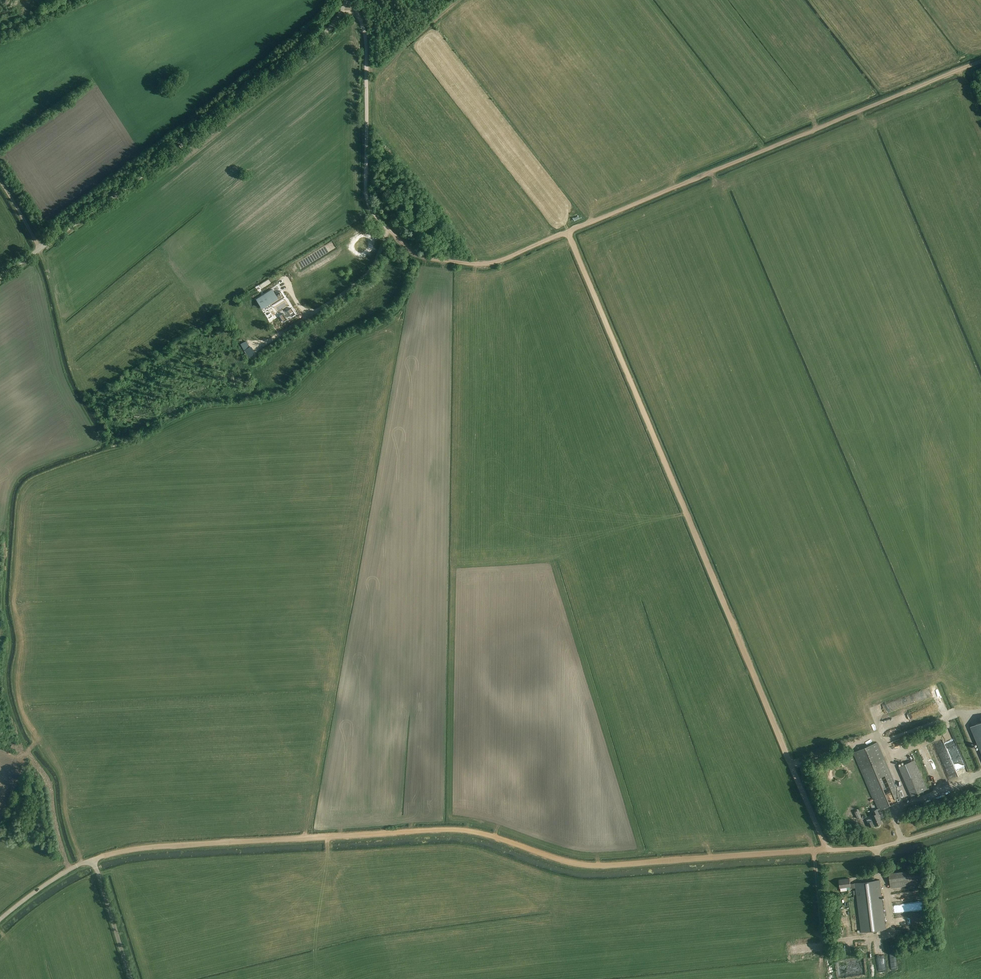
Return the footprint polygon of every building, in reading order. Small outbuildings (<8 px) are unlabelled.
[(280,291),(275,294),(272,289),(256,299),(262,308),(271,302),(273,306),(274,305),(273,304),(285,297),(280,291)] [(255,324),(245,327),(248,334),(245,335),(247,339),(251,338),(252,342),(258,340),(255,334),(259,333),(255,324)] [(251,347),(244,351),(248,358),(255,354),(255,353),(254,352),(252,348),(251,347)] [(916,722),(913,712),(906,714),(909,724),(916,722)] [(971,727),(980,750),(980,723),(971,727)] [(890,744),(892,750),(902,745),(900,740),(890,744)] [(875,826),(882,823),(879,817),(880,817),(877,811),(902,800),(877,743),(854,753),(877,806),(878,809),(872,811),(874,815),(871,816),(873,821),(868,823),(870,827),(875,825),(875,826)] [(912,794),(928,788),(922,774),(923,774),(916,758),(900,765),(912,794)] [(943,784),(943,776),(934,776),(934,784),(943,784)] [(922,869),(889,873),(891,888),(924,884),(922,869)] [(856,888),(856,890),(853,890),(854,895),(856,895),(861,932),(886,929),(880,880),(855,883),(850,884),(850,878),(839,880),(840,888),(850,887),(851,888),(856,888)] [(922,902),(895,906),(896,914),(923,911),(922,902)] [(877,957),(878,971),(887,971),(886,957),(877,957)]
